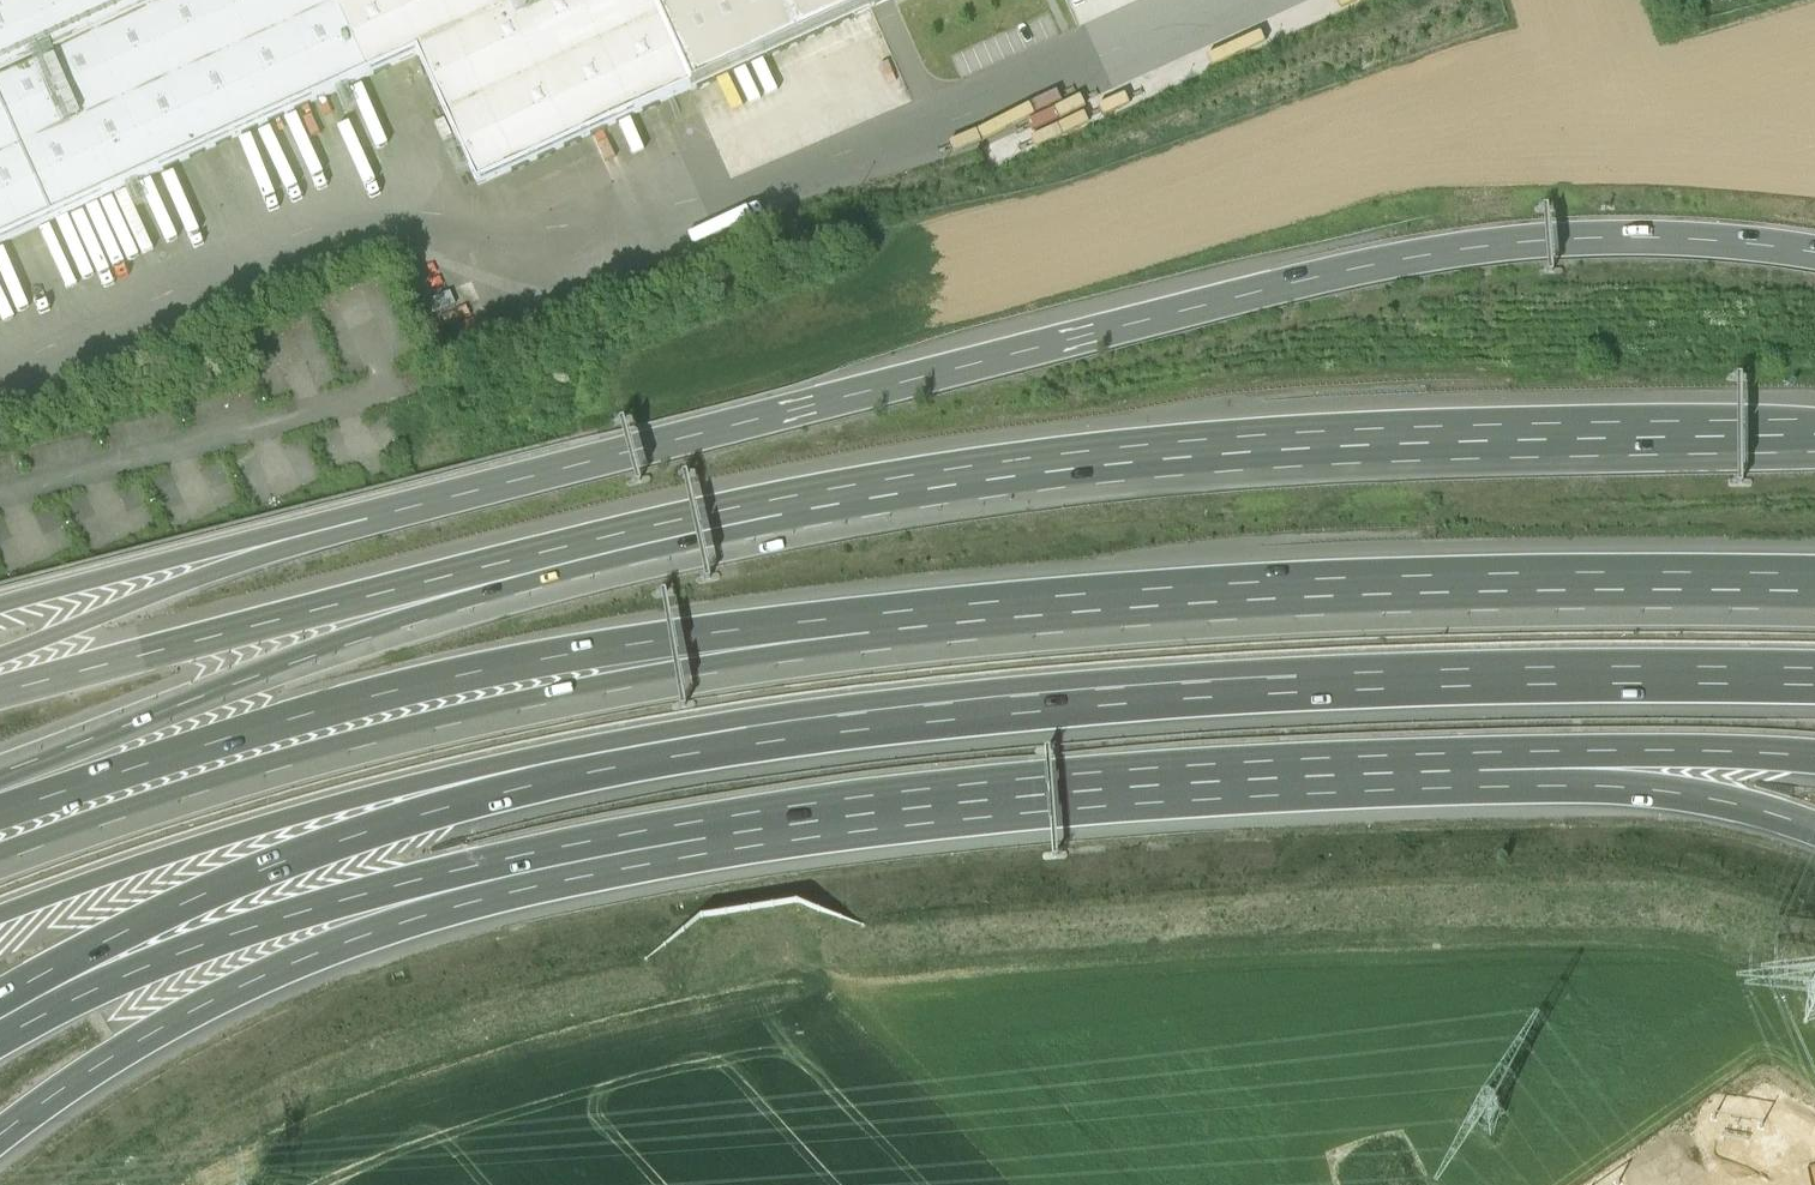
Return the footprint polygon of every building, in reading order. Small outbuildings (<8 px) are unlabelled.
[(666,0),(0,0),(0,250),(427,63),(482,180),(704,85),(666,0)] [(704,85),(894,0),(666,0),(704,85)] [(1225,31),(1236,54),(1264,40),(1252,18),(1225,31)] [(1040,113),(986,137),(997,162),(1051,138),(1040,113)]
